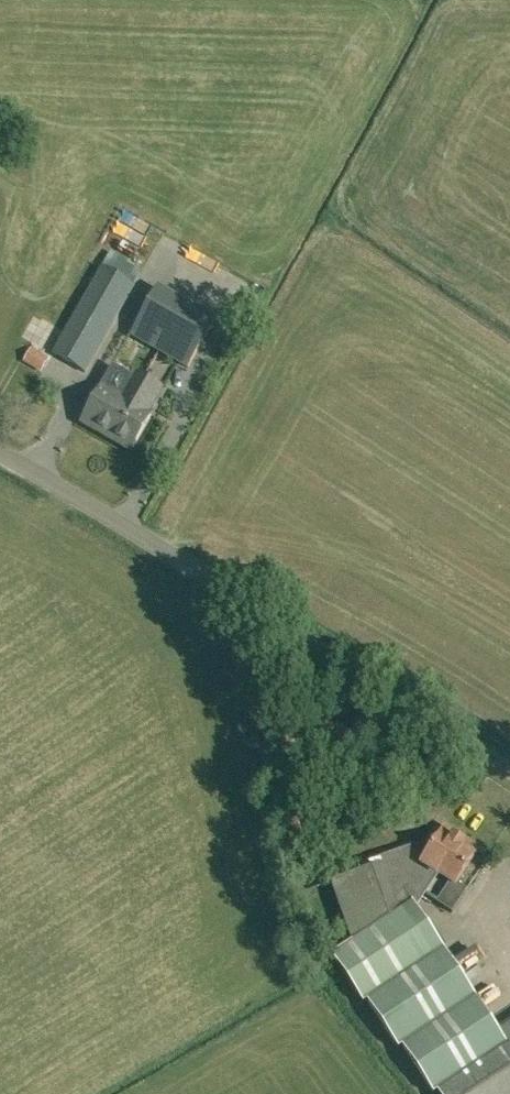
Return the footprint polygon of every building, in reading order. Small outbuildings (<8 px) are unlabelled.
[(133,287),(101,268),(53,354),(85,372),(133,287)] [(188,367),(215,320),(158,288),(132,335),(188,367)] [(151,414),(149,413),(162,390),(134,374),(132,378),(113,367),(82,422),(131,450),(151,414)] [(445,828),(421,864),(437,874),(450,882),(456,886),(457,884),(478,850),(445,828)] [(332,957),(362,1004),(365,1002),(383,1028),(398,1049),(399,1049),(401,1048),(402,1049),(432,1093),(509,1093),(509,1029),(499,1035),(445,951),(446,945),(421,907),(417,906),(415,906),(414,903),(399,913),(395,902),(393,896),(382,865),(360,873),(379,926),(350,945),(332,957)]
